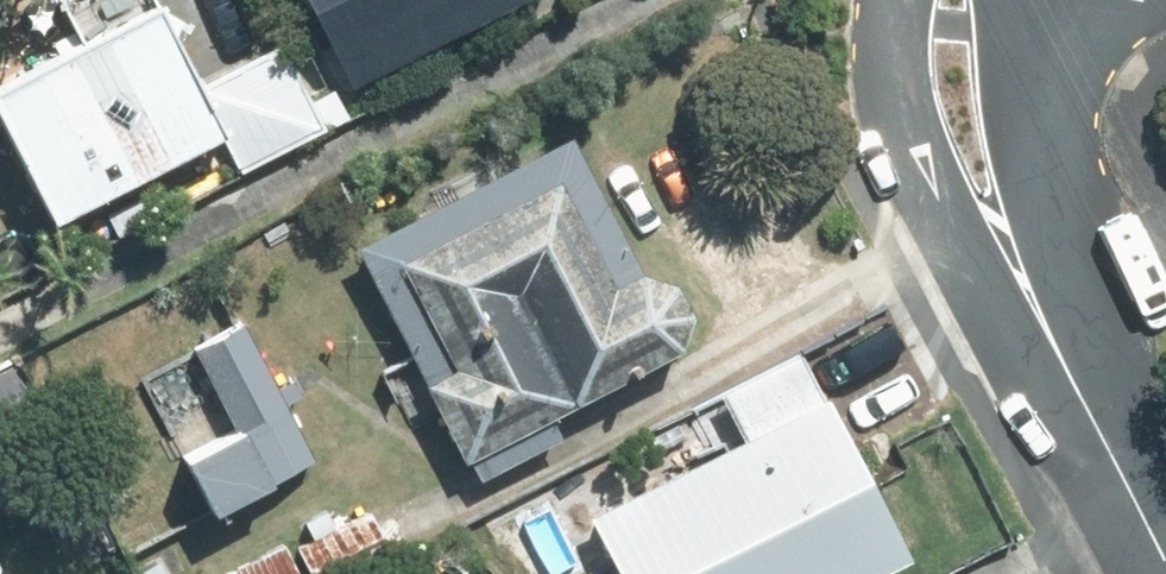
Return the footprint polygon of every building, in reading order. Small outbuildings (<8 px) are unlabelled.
[(518,0),(311,0),(354,84),(518,0)] [(0,85),(0,128),(49,223),(221,134),(242,174),(330,129),(285,42),(205,83),(162,1),(0,85)] [(641,269),(573,136),(356,246),(476,481),(565,436),(554,415),(685,349),(692,312),(675,279),(641,269)] [(214,512),(317,457),(245,323),(195,349),(238,429),(184,458),(214,512)] [(915,560),(805,348),(719,393),(743,438),(590,517),(620,573),(887,573),(915,560)] [(298,546),(311,573),(361,573),(396,558),(373,510),(298,546)] [(287,545),(227,573),(302,573),(287,545)]
